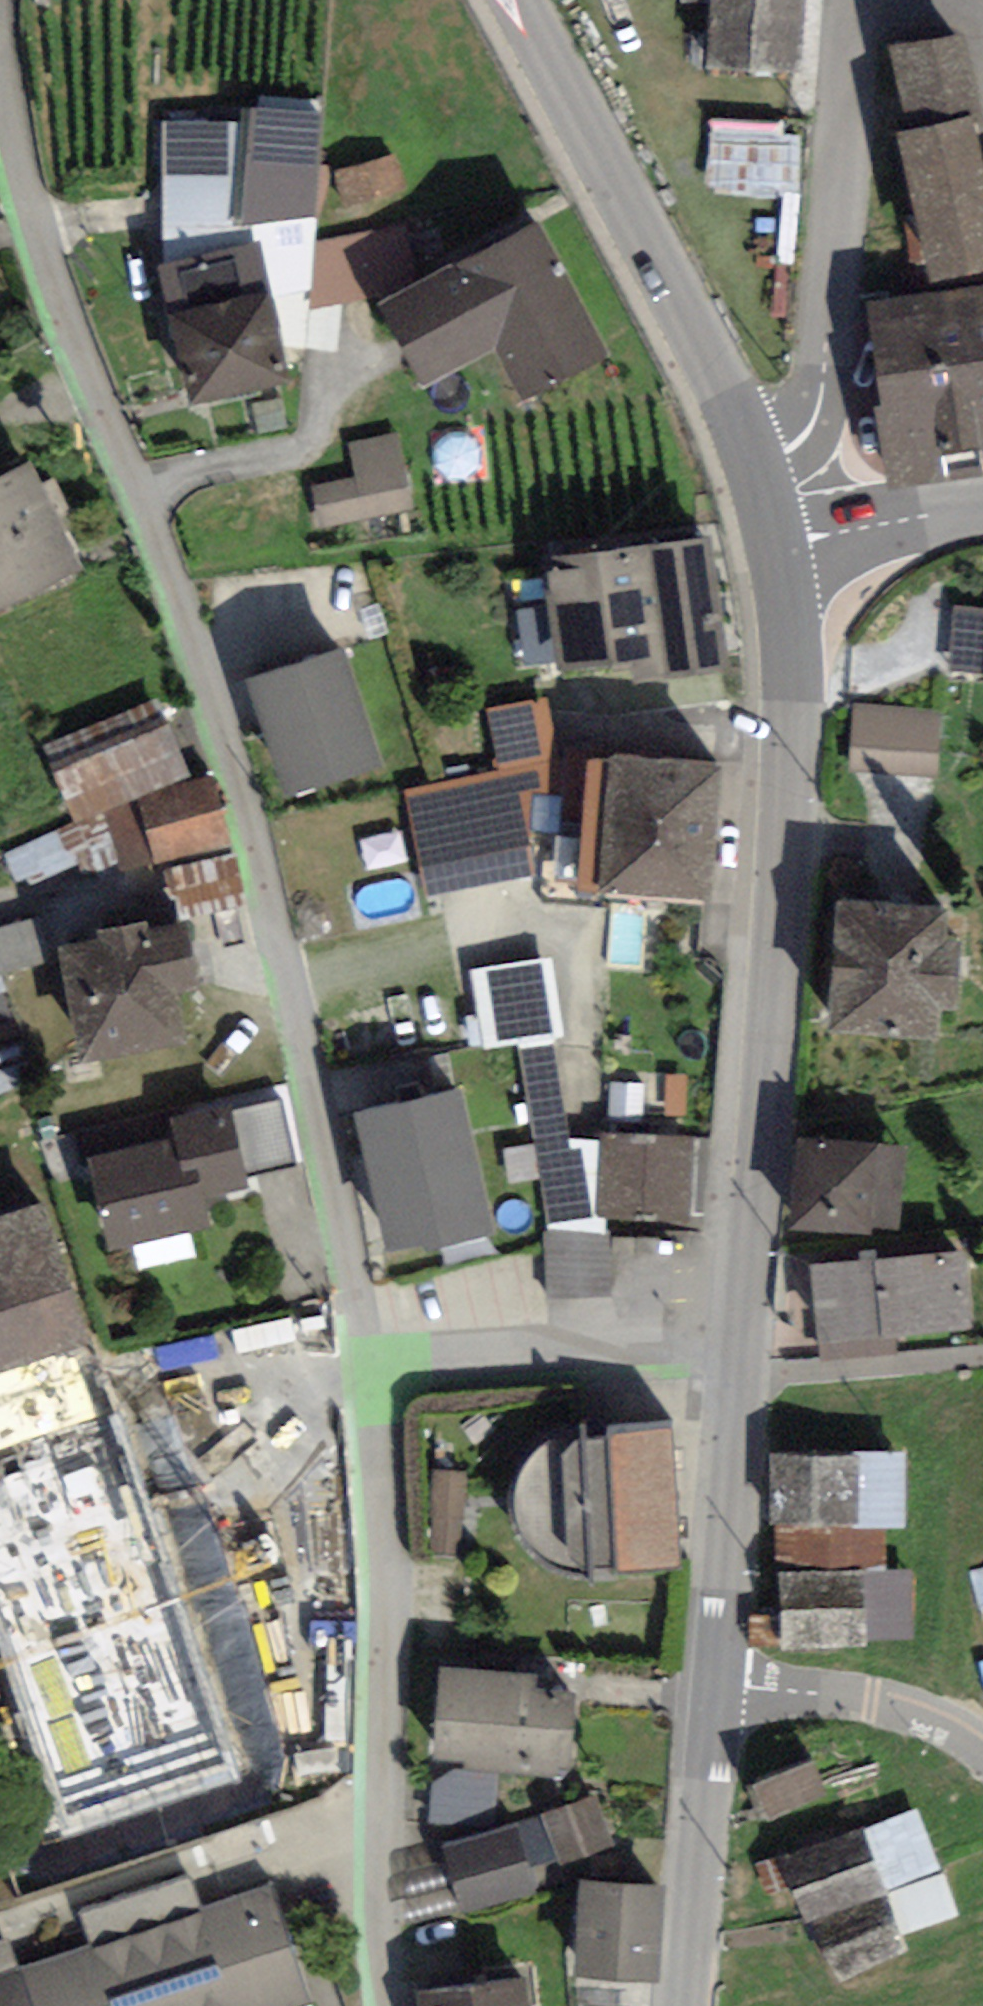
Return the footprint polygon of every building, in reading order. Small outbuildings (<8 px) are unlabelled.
[(707,62),(793,69),(798,0),(711,0),(707,62)] [(899,123),(933,263),(982,251),(982,154),(971,105),(982,102),(982,99),(964,22),(888,40),(907,121),(899,123)] [(247,122),(162,125),(165,253),(156,257),(169,309),(261,284),(284,373),(302,350),(333,348),(343,303),(378,296),(433,266),(411,217),(317,239),(319,106),(253,97),(247,122)] [(804,183),(806,115),(713,112),(711,180),(804,183)] [(401,151),(337,166),(345,203),(409,188),(401,151)] [(353,201),(358,223),(410,211),(406,190),(353,201)] [(433,266),(378,296),(421,375),(493,337),(522,390),(608,344),(536,211),(433,266)] [(857,296),(889,479),(982,463),(982,274),(857,296)] [(261,284),(169,309),(192,397),(284,373),(261,284)] [(348,481),(313,488),(320,523),(407,505),(392,430),(340,441),(348,481)] [(0,470),(0,604),(90,557),(35,452),(0,470)] [(544,550),(556,660),(611,652),(614,664),(634,660),(635,677),(728,657),(708,524),(544,550)] [(344,640),(250,670),(287,786),(381,756),(344,640)] [(158,693),(40,744),(72,816),(190,766),(158,693)] [(498,770),(401,787),(420,894),(538,872),(533,846),(575,838),(549,694),(486,705),(498,770)] [(941,712),(854,707),(850,770),(937,775),(941,712)] [(722,756),(610,748),(600,879),(712,887),(722,756)] [(211,774),(134,794),(150,857),(227,838),(211,774)] [(231,854),(164,867),(173,913),(240,901),(231,854)] [(963,900),(835,893),(828,1019),(939,1025),(940,998),(958,999),(963,900)] [(10,984),(6,964),(55,953),(44,908),(0,918),(0,986),(10,984)] [(184,920),(60,945),(82,1054),(186,1033),(177,986),(196,982),(184,920)] [(389,1095),(459,1077),(451,1045),(380,1063),(389,1095)] [(466,1081),(358,1106),(390,1247),(499,1222),(466,1081)] [(175,1137),(94,1153),(113,1244),(213,1223),(209,1200),(243,1193),(224,1100),(169,1111),(175,1137)] [(700,1134),(604,1127),(598,1212),(694,1219),(700,1134)] [(906,1139),(797,1128),(787,1218),(871,1227),(868,1216),(897,1219),(906,1139)] [(37,1505),(136,1472),(42,1195),(0,1209),(0,1395),(37,1505)] [(962,1241),(809,1257),(817,1331),(970,1315),(962,1241)] [(669,1420),(608,1425),(620,1568),(681,1562),(669,1420)] [(906,1448),(772,1447),(771,1520),(905,1522),(906,1448)] [(436,1461),(436,1547),(471,1547),(471,1461),(436,1461)] [(270,1473),(40,1548),(78,1661),(308,1585),(270,1473)] [(860,1564),(779,1569),(783,1646),(864,1642),(860,1564)] [(530,1664),(443,1655),(433,1752),(573,1767),(581,1686),(529,1680),(530,1664)] [(825,1791),(811,1755),(749,1778),(762,1814),(825,1791)] [(534,1809),(441,1841),(464,1909),(532,1886),(524,1863),(557,1852),(561,1865),(616,1846),(594,1781),(531,1802),(534,1809)] [(915,1943),(862,1824),(791,1856),(843,1975),(915,1943)] [(662,1878),(580,1874),(575,1973),(657,1978),(662,1878)] [(0,1970),(0,2005),(294,2005),(314,1999),(274,1879),(0,1970)] [(416,1984),(419,2005),(535,2005),(529,1968),(416,1984)]
